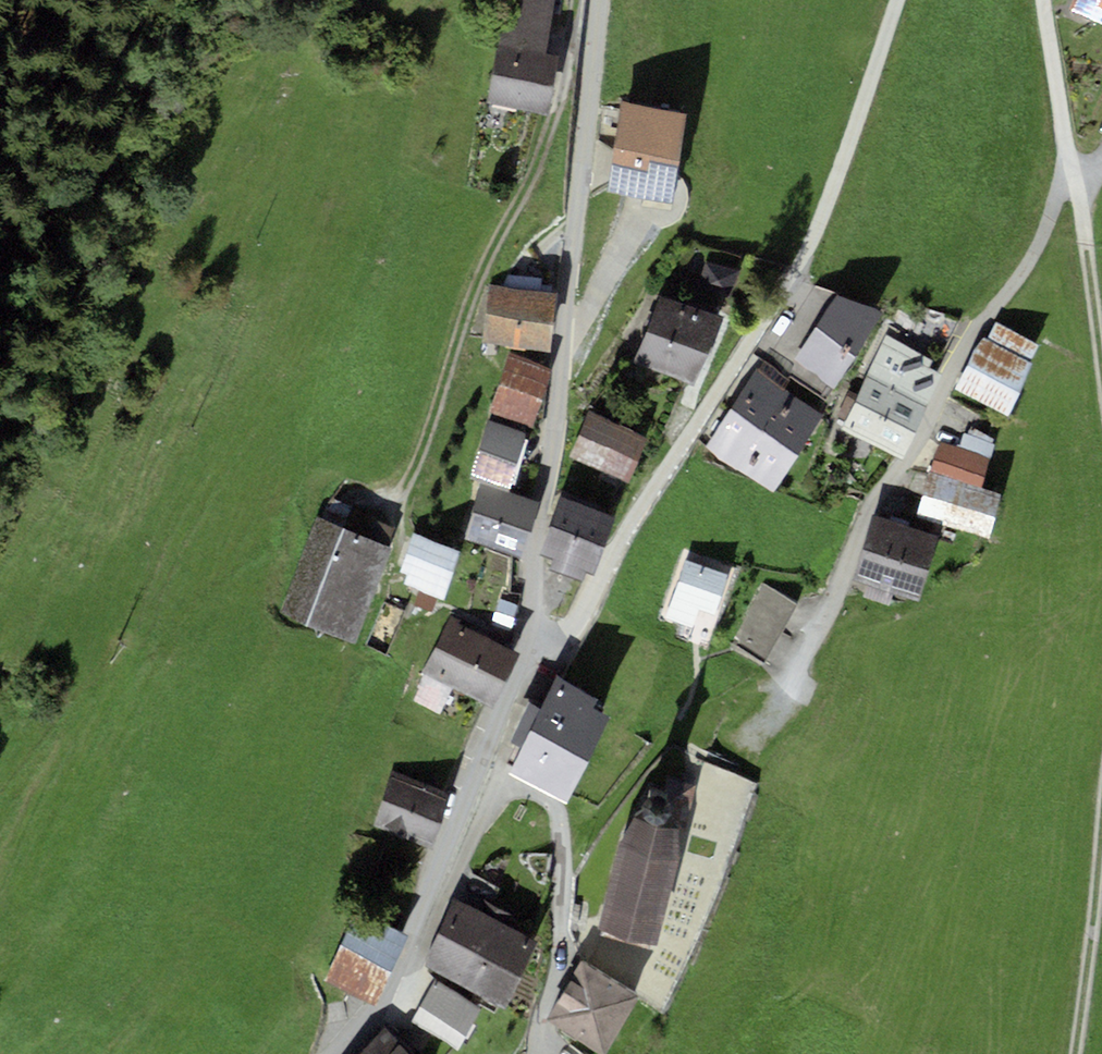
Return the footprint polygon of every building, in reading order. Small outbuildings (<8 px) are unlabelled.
[(487,102),(550,114),(560,57),(546,55),(556,0),(506,0),(487,102)] [(1069,11),(1101,24),(1101,0),(1073,0),(1069,11)] [(671,204),(686,114),(620,103),(606,193),(671,204)] [(705,263),(697,288),(730,298),(738,273),(705,263)] [(551,353),(556,293),(489,287),(483,346),(551,353)] [(659,296),(634,362),(696,386),(722,320),(659,296)] [(836,297),(795,359),(836,385),(882,313),(836,297)] [(986,341),(1030,362),(1039,344),(994,323),(986,341)] [(866,377),(926,408),(943,377),(928,368),(932,360),(886,337),(866,377)] [(1008,417),(1034,364),(1030,362),(986,341),(981,339),(956,392),(1008,417)] [(552,368),(511,353),(489,411),(531,426),(552,368)] [(774,492),(823,413),(756,371),(707,450),(774,492)] [(926,408),(866,377),(843,429),(902,459),(926,408)] [(650,438),(588,411),(568,456),(630,483),(650,438)] [(508,486),(523,433),(488,423),(473,476),(508,486)] [(960,448),(991,457),(996,443),(964,434),(960,448)] [(941,442),(932,473),(982,488),(991,457),(960,448),(941,442)] [(932,473),(928,472),(914,517),(988,539),(1001,494),(982,488),(932,473)] [(540,503),(483,483),(462,539),(520,560),(540,503)] [(604,544),(614,514),(561,496),(551,525),(604,544)] [(345,531),(386,547),(394,527),(352,511),(345,531)] [(940,538),(873,516),(862,548),(929,570),(940,538)] [(355,643),(391,549),(386,547),(345,531),(316,520),(280,615),(355,643)] [(604,544),(551,525),(540,555),(552,560),(549,569),(582,581),(585,571),(593,574),(604,544)] [(443,600),(461,550),(414,534),(401,572),(408,575),(404,586),(443,600)] [(919,600),(929,570),(862,548),(852,578),(919,600)] [(730,574),(685,559),(665,617),(694,627),(701,606),(717,612),(730,574)] [(766,663),(797,603),(763,584),(732,641),(766,663)] [(512,630),(519,607),(498,600),(490,623),(512,630)] [(713,637),(719,614),(703,610),(697,633),(713,637)] [(436,648),(507,681),(520,652),(449,619),(436,648)] [(507,681),(436,648),(424,674),(454,688),(495,707),(507,681)] [(454,688),(424,674),(412,700),(441,714),(454,688)] [(557,676),(509,774),(568,803),(609,719),(592,710),(599,697),(557,676)] [(684,821),(692,824),(688,837),(737,850),(756,779),(699,764),(684,821)] [(450,798),(392,775),(372,824),(431,847),(450,798)] [(640,809),(634,817),(621,843),(598,930),(656,948),(679,863),(679,829),(675,817),(671,809),(667,805),(661,800),(653,800),(645,803),(640,809)] [(457,898),(437,933),(522,980),(541,944),(457,898)] [(376,1006),(408,936),(355,911),(323,981),(376,1006)] [(504,1011),(522,980),(437,933),(420,965),(504,1011)] [(638,996),(580,964),(547,1025),(599,1053),(606,1053),(638,996)] [(484,1011),(434,981),(409,1022),(459,1052),(484,1011)] [(385,1031),(361,1053),(408,1053),(385,1031)]
